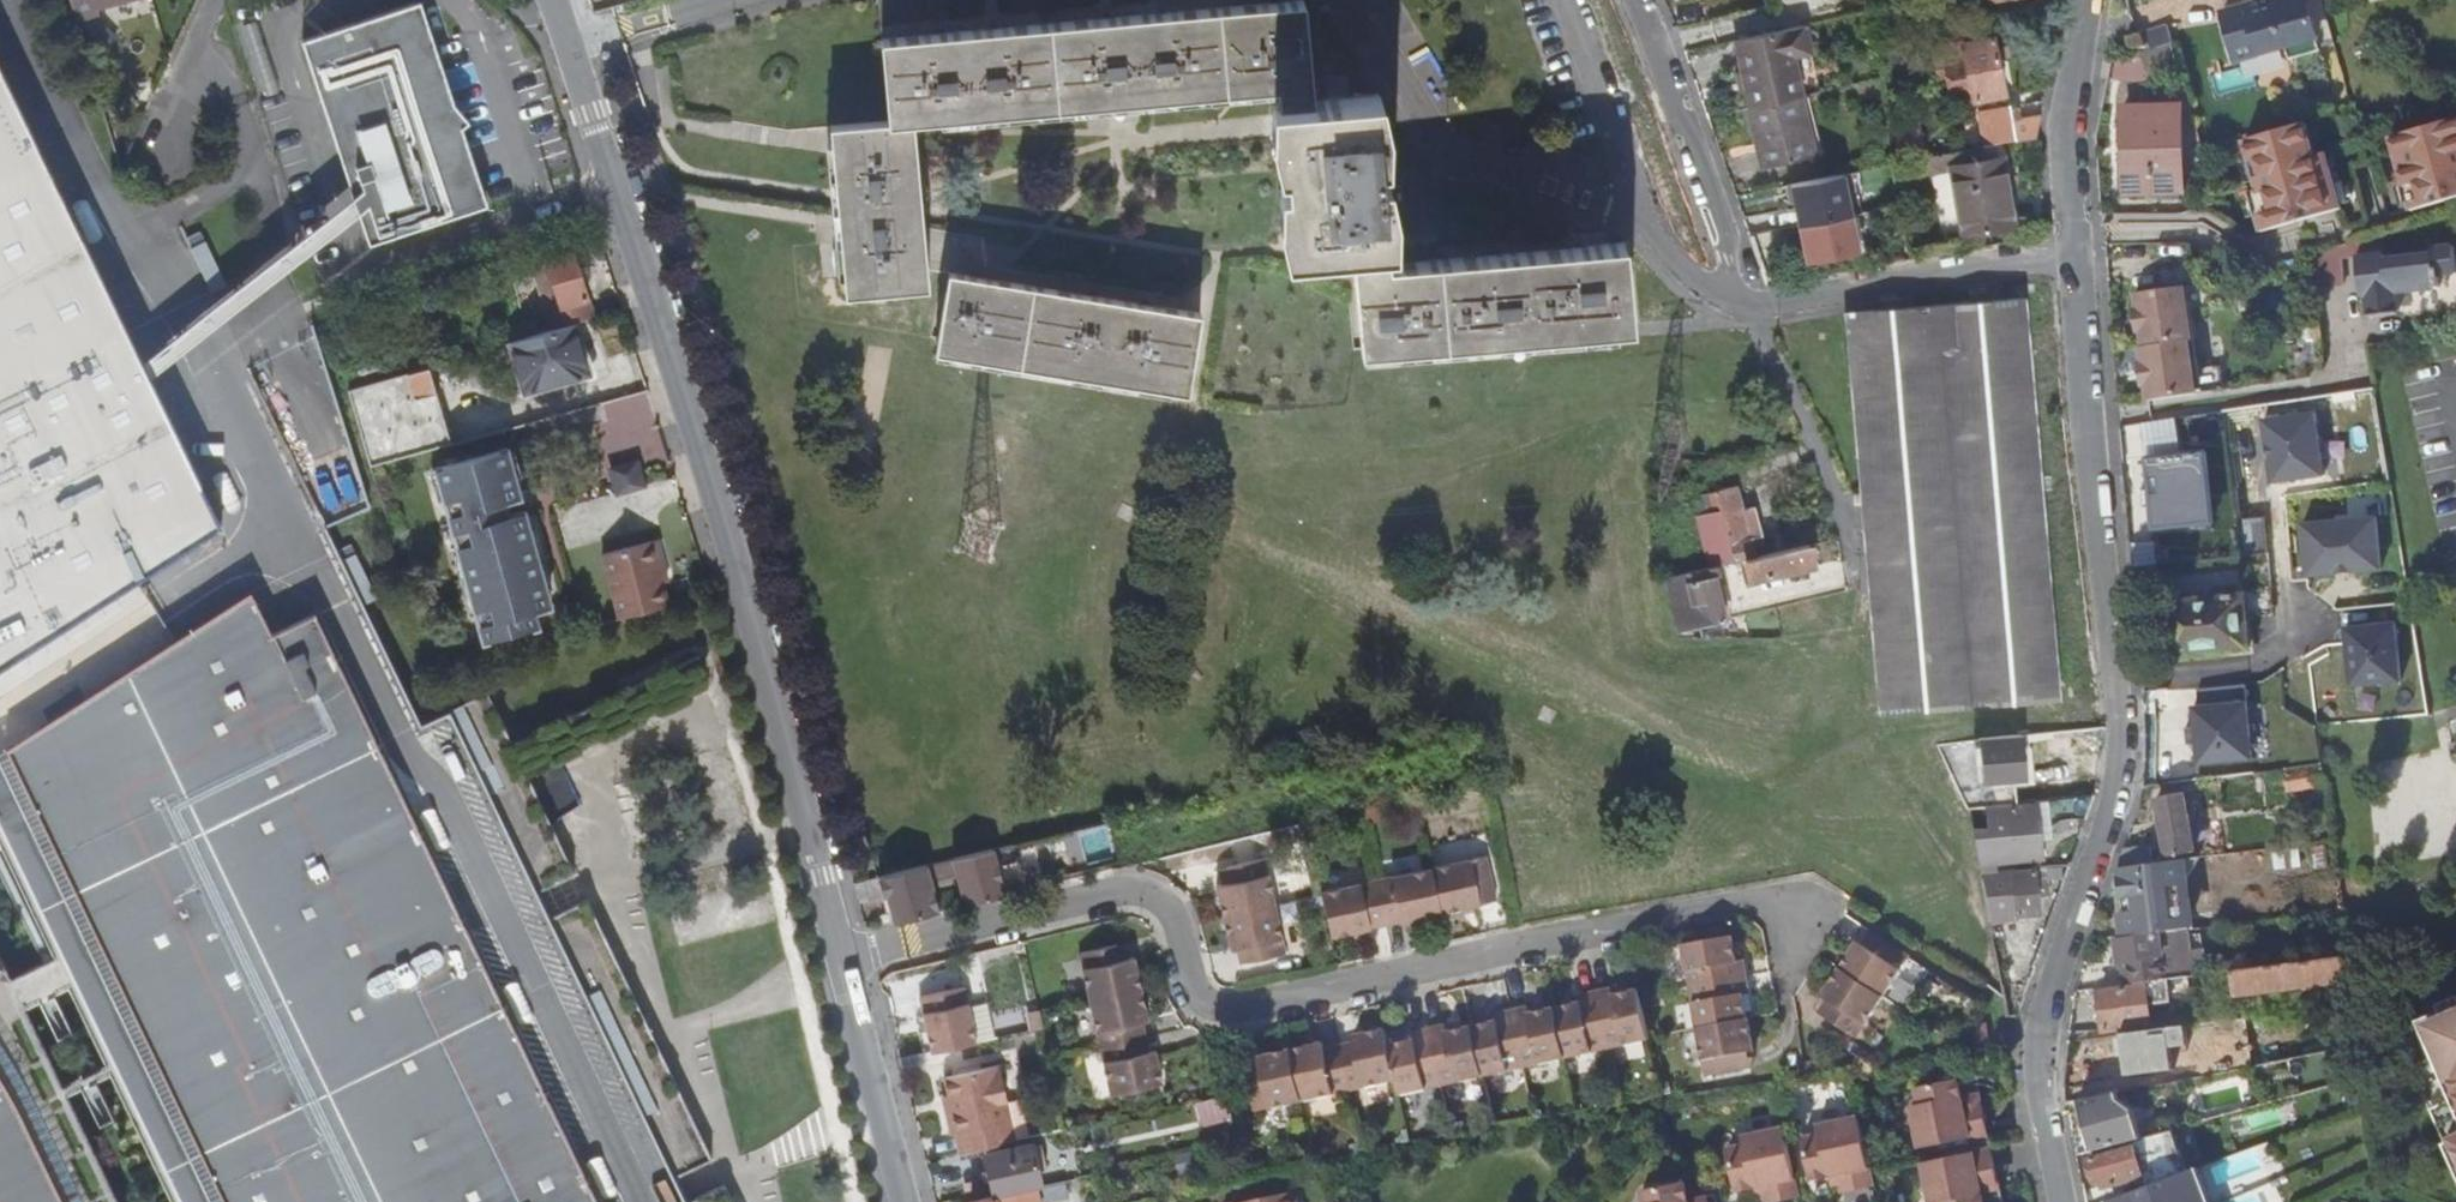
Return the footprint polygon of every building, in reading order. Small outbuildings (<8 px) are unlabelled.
[(80,20),(98,14),(96,8),(122,0),(73,0),(80,20)] [(881,38),(888,121),(914,118),(1268,88),(1277,87),(1279,104),(1315,100),(1304,0),(1287,2),(881,38)] [(2256,2),(2245,5),(2249,18),(2223,25),(2237,74),(2288,59),(2291,72),(2323,63),(2305,0),(2256,0),(2256,2)] [(352,193),(357,209),(369,247),(491,207),(424,1),(302,41),(352,193)] [(1751,111),(1803,98),(1794,60),(1811,56),(1804,28),(1734,42),(1751,111)] [(2153,51),(2172,46),(2174,46),(2169,28),(2143,34),(2151,48),(2153,51)] [(1967,58),(1956,60),(1951,61),(1952,68),(1949,69),(1954,91),(1973,88),(1976,100),(2005,95),(1994,36),(1964,42),(1964,44),(1967,58)] [(1953,46),(1956,60),(1967,58),(1964,44),(1953,46)] [(2150,74),(2177,65),(2172,46),(2153,51),(2142,54),(2150,74)] [(100,602),(219,525),(0,62),(0,667),(100,602)] [(1383,94),(1315,100),(1279,104),(1274,105),(1274,139),(1280,173),(1288,174),(1289,186),(1282,186),(1280,222),(1288,257),(1351,250),(1388,246),(1396,245),(1397,232),(1399,207),(1392,173),(1384,174),(1384,159),(1391,158),(1391,122),(1383,94)] [(1751,111),(1750,111),(1758,146),(1764,144),(1770,167),(1816,156),(1803,98),(1751,111)] [(2036,139),(2040,118),(2013,123),(2011,112),(1984,116),(1990,147),(1999,145),(2036,139)] [(2181,112),(2126,113),(2127,191),(2182,190),(2181,112)] [(916,136),(914,118),(888,121),(831,125),(832,136),(837,197),(845,294),(929,285),(928,270),(923,226),(922,211),(921,195),(916,136)] [(2392,141),(2415,212),(2455,200),(2455,121),(2392,141)] [(2309,126),(2247,144),(2262,194),(2254,196),(2265,236),(2346,213),(2330,156),(2318,159),(2309,126)] [(2014,226),(1999,145),(1990,147),(1945,155),(1959,236),(2014,226)] [(1799,226),(1851,216),(1844,175),(1790,185),(1799,226)] [(1859,257),(1851,216),(1799,226),(1805,266),(1859,257)] [(1388,246),(1351,250),(1362,352),(1617,327),(1630,326),(1622,242),(1390,263),(1388,246)] [(2431,254),(2431,260),(2383,266),(2382,260),(2354,263),(2359,303),(2365,302),(2368,321),(2398,318),(2395,297),(2440,291),(2439,280),(2455,278),(2455,271),(2453,251),(2431,254)] [(569,328),(595,321),(584,284),(594,282),(590,268),(580,271),(575,252),(549,260),(563,308),(548,313),(554,333),(569,328)] [(949,272),(939,338),(937,351),(1188,393),(1201,312),(991,279),(949,272)] [(2147,402),(2196,396),(2185,344),(2189,344),(2181,290),(2132,297),(2135,312),(2132,313),(2135,335),(2139,334),(2141,350),(2138,351),(2140,366),(2138,366),(2141,388),(2144,388),(2147,402)] [(1862,497),(1881,714),(2061,698),(2026,300),(1979,304),(1892,312),(1846,316),(1861,489),(1862,497)] [(584,378),(569,328),(554,333),(506,347),(521,397),(584,378)] [(422,455),(453,447),(431,368),(347,393),(369,470),(422,455)] [(2274,483),(2330,474),(2319,406),(2263,415),(2274,483)] [(2182,552),(2219,549),(2210,448),(2184,450),(2181,417),(2132,421),(2142,541),(2137,542),(2139,561),(2159,559),(2157,534),(2181,532),(2182,552)] [(453,530),(507,516),(504,504),(522,499),(508,451),(438,471),(453,530)] [(618,487),(643,481),(638,464),(614,471),(618,487)] [(643,481),(618,487),(619,493),(644,486),(643,481)] [(1734,562),(1754,557),(1749,537),(1762,533),(1754,506),(1741,509),(1735,485),(1709,492),(1714,511),(1696,516),(1702,536),(1703,536),(1711,567),(1734,562)] [(508,518),(507,516),(453,530),(484,644),(537,629),(533,613),(551,609),(525,513),(508,518)] [(2385,516),(2305,516),(2305,572),(2385,572),(2385,516)] [(1754,557),(1734,562),(1739,583),(1814,565),(1809,544),(1754,557)] [(616,621),(666,608),(651,546),(600,558),(616,621)] [(1676,633),(1724,621),(1714,577),(1691,582),(1696,603),(1690,605),(1683,574),(1663,578),(1676,633)] [(720,1179),(685,1198),(672,1172),(709,1154),(597,922),(560,940),(547,915),(585,897),(565,855),(528,774),(702,689),(697,654),(510,744),(437,779),(406,795),(364,707),(334,722),(314,685),(302,690),(250,590),(158,649),(8,748),(33,796),(55,840),(76,883),(96,925),(117,970),(138,1012),(159,1056),(180,1098),(195,1128),(216,1170),(232,1201),(730,1201),(720,1179)] [(2244,597),(2237,598),(2237,596),(2228,596),(2228,599),(2164,605),(2169,656),(2171,656),(2171,662),(2191,661),(2190,654),(2249,649),(2244,597)] [(582,629),(600,625),(598,617),(581,620),(580,621),(582,629)] [(2385,669),(2408,665),(2402,629),(2366,635),(2373,677),(2386,675),(2385,669)] [(2198,762),(2257,760),(2255,698),(2196,700),(2198,762)] [(2020,735),(1980,739),(1984,781),(1986,781),(2025,778),(2020,735)] [(2289,792),(2328,787),(2326,769),(2286,774),(2289,792)] [(1985,808),(2009,805),(2007,785),(1968,789),(1970,810),(1985,808)] [(2159,797),(2167,856),(2193,852),(2185,794),(2159,797)] [(2060,821),(2084,817),(2093,796),(2057,800),(2060,821)] [(2035,802),(2009,805),(1985,808),(1988,829),(1985,831),(1973,833),(1982,872),(1993,871),(1991,854),(1991,853),(1997,857),(2001,856),(2014,855),(2015,860),(2041,857),(2035,802)] [(1066,828),(1072,862),(1117,854),(1111,820),(1066,828)] [(2121,867),(2153,863),(2151,846),(2125,849),(2118,867),(2121,867)] [(989,852),(948,862),(950,869),(961,909),(1002,898),(997,884),(1016,879),(1011,861),(992,866),(989,852)] [(1484,853),(1430,866),(1440,910),(1461,905),(1471,903),(1495,898),(1484,853)] [(1222,917),(1273,904),(1263,857),(1226,865),(1230,882),(1221,883),(1215,885),(1222,917)] [(2200,858),(2153,863),(2121,867),(2120,914),(2120,937),(2184,929),(2189,928),(2183,882),(2200,858)] [(924,876),(950,869),(948,862),(922,868),(924,876)] [(1217,868),(1221,883),(1230,882),(1226,865),(1217,868)] [(1417,916),(1440,910),(1430,866),(1375,879),(1385,923),(1407,918),(1417,916)] [(2032,867),(1993,871),(1982,872),(1980,872),(1977,873),(1984,901),(1986,914),(1987,919),(2015,916),(2015,914),(2037,911),(2032,867)] [(935,915),(924,876),(922,868),(878,879),(874,881),(887,927),(935,915)] [(1362,928),(1385,923),(1375,879),(1320,891),(1320,894),(1329,936),(1351,930),(1362,928)] [(1284,952),(1273,904),(1222,917),(1229,948),(1235,947),(1243,945),(1247,960),(1284,952)] [(1362,928),(1351,930),(1353,936),(1363,935),(1362,928)] [(1869,928),(1861,941),(1868,946),(1876,933),(1869,928)] [(2190,977),(2184,929),(2120,937),(2116,937),(2118,960),(2126,960),(2129,985),(2169,980),(2190,977)] [(1680,943),(1688,985),(1745,974),(1742,957),(1735,959),(1734,953),(1732,941),(1731,933),(1680,943)] [(1838,966),(1883,994),(1909,954),(1876,933),(1868,946),(1861,941),(1856,938),(1838,966)] [(1119,961),(1127,959),(1123,942),(1115,944),(1119,961)] [(1088,1000),(1140,989),(1133,957),(1127,959),(1119,961),(1115,944),(1078,952),(1088,1000)] [(1239,962),(1247,960),(1243,945),(1235,947),(1239,962)] [(2351,962),(2351,957),(2232,972),(2235,996),(2353,981),(2351,962)] [(1856,1035),(1883,994),(1838,966),(1821,994),(1825,997),(1832,1001),(1824,1014),(1856,1035)] [(1748,991),(1745,974),(1688,985),(1696,1026),(1745,1016),(1745,1010),(1743,998),(1742,992),(1748,991)] [(2450,976),(2409,993),(2422,1019),(2417,1022),(2455,1110),(2455,990),(2450,976)] [(2171,1001),(2169,980),(2129,985),(2099,989),(2104,1030),(2152,1025),(2150,1003),(2171,1001)] [(1619,992),(1628,989),(1627,983),(1617,986),(1619,992)] [(1594,990),(1606,1046),(1648,1036),(1648,1035),(1638,994),(1637,987),(1628,989),(1619,992),(1612,993),(1611,986),(1594,990)] [(923,1020),(926,1030),(931,1053),(975,1042),(963,987),(918,997),(923,1020)] [(1147,1020),(1140,989),(1088,1000),(1099,1047),(1137,1038),(1133,1023),(1142,1021),(1147,1020)] [(1566,1055),(1606,1046),(1594,990),(1578,994),(1579,1000),(1573,1002),(1563,1004),(1554,1006),(1566,1055)] [(1817,1010),(1824,1014),(1832,1001),(1825,997),(1817,1010)] [(1524,1065),(1566,1055),(1554,1006),(1546,1008),(1535,1010),(1528,1012),(1526,1005),(1510,1008),(1524,1065)] [(1482,1074),(1524,1065),(1510,1008),(1494,1012),(1495,1019),(1488,1020),(1479,1023),(1471,1025),(1482,1074)] [(1027,1013),(1030,1029),(1042,1027),(1039,1012),(1038,1010),(1027,1013)] [(2194,1026),(2227,1021),(2225,1011),(2193,1014),(2194,1026)] [(1739,1051),(1748,1050),(1753,1049),(1747,1016),(1745,1016),(1696,1026),(1704,1074),(1742,1068),(1739,1051)] [(2272,1016),(2227,1021),(2194,1026),(2185,1027),(2186,1041),(2187,1046),(2274,1035),(2272,1016)] [(919,1031),(926,1030),(923,1020),(917,1021),(919,1031)] [(1140,1053),(1149,1051),(1145,1036),(1142,1021),(1133,1023),(1137,1038),(1140,1053)] [(1441,1083),(1482,1074),(1471,1025),(1462,1026),(1453,1029),(1446,1030),(1445,1023),(1427,1026),(1441,1083)] [(1399,1093),(1441,1083),(1427,1026),(1411,1030),(1412,1038),(1406,1039),(1396,1042),(1388,1043),(1396,1080),(1399,1093)] [(1351,1090),(1396,1080),(1388,1043),(1384,1027),(1352,1035),(1353,1041),(1355,1049),(1341,1052),(1351,1090)] [(2171,1043),(2186,1041),(2185,1027),(2169,1029),(2171,1043)] [(2001,1048),(2001,1047),(1998,1029),(1985,1031),(1987,1049),(2001,1048)] [(2175,1070),(2171,1043),(2169,1029),(2122,1034),(2127,1077),(2175,1070)] [(1137,1038),(1099,1047),(1110,1094),(1161,1082),(1154,1050),(1149,1051),(1140,1053),(1137,1038)] [(1326,1056),(1341,1052),(1355,1049),(1353,1041),(1338,1044),(1324,1047),(1326,1056)] [(1303,1100),(1351,1090),(1341,1052),(1326,1056),(1324,1047),(1322,1042),(1291,1049),(1303,1100)] [(1254,1111),(1303,1100),(1291,1049),(1258,1056),(1259,1062),(1261,1070),(1246,1073),(1254,1111)] [(1739,1051),(1742,1068),(1751,1067),(1748,1050),(1739,1051)] [(2201,1078),(2231,1072),(2227,1055),(2198,1062),(2201,1078)] [(1244,1065),(1246,1073),(1261,1070),(1259,1062),(1244,1065)] [(943,1079),(947,1095),(951,1113),(945,1114),(949,1134),(954,1133),(959,1153),(1016,1140),(998,1066),(943,1079)] [(47,1163),(28,1122),(5,1080),(0,1071),(0,1201),(66,1201),(47,1163)] [(1971,1105),(1969,1096),(1962,1098),(1958,1079),(1915,1088),(1919,1104),(1910,1106),(1920,1148),(1988,1133),(1981,1102),(1971,1105)] [(1971,1105),(1981,1102),(1979,1094),(1969,1096),(1971,1105)] [(941,1097),(945,1114),(951,1113),(947,1095),(941,1097)] [(2091,1152),(2130,1142),(2121,1102),(2101,1106),(2099,1098),(2080,1101),(2091,1152)] [(1222,1100),(1200,1105),(1203,1120),(1225,1115),(1222,1100)] [(1808,1181),(1827,1178),(1836,1176),(1839,1186),(1841,1193),(1872,1185),(1870,1175),(1858,1118),(1815,1126),(1816,1135),(1800,1139),(1808,1181)] [(2187,1126),(2182,1127),(2176,1128),(2146,1137),(2150,1151),(2191,1140),(2187,1126)] [(1753,1188),(1762,1186),(1764,1196),(1766,1201),(1774,1201),(1797,1197),(1782,1129),(1741,1138),(1742,1146),(1725,1150),(1735,1192),(1753,1188)] [(2451,1142),(2444,1144),(2455,1171),(2455,1153),(2451,1142)] [(993,1196),(1040,1186),(1030,1143),(984,1155),(993,1196)] [(1990,1191),(1988,1183),(1998,1181),(1991,1148),(1923,1163),(1931,1201),(1984,1201),(1983,1194),(1990,1191)] [(2116,1200),(2146,1189),(2136,1149),(2090,1160),(2096,1182),(2102,1180),(2104,1187),(2112,1185),(2116,1200)] [(2112,1201),(2205,1201),(2193,1171),(2146,1189),(2116,1200),(2112,1201)] [(1097,1173),(1078,1178),(1082,1196),(1096,1193),(1098,1199),(1102,1198),(1097,1173)] [(1831,1188),(1839,1186),(1836,1176),(1827,1178),(1831,1188)] [(969,1201),(1041,1201),(1065,1196),(1062,1181),(1040,1186),(993,1196),(969,1201)] [(1988,1183),(1990,1191),(1999,1189),(1998,1181),(1988,1183)] [(1682,1183),(1642,1193),(1644,1201),(1687,1201),(1682,1183)] [(1756,1198),(1764,1196),(1762,1186),(1753,1188),(1756,1198)]
